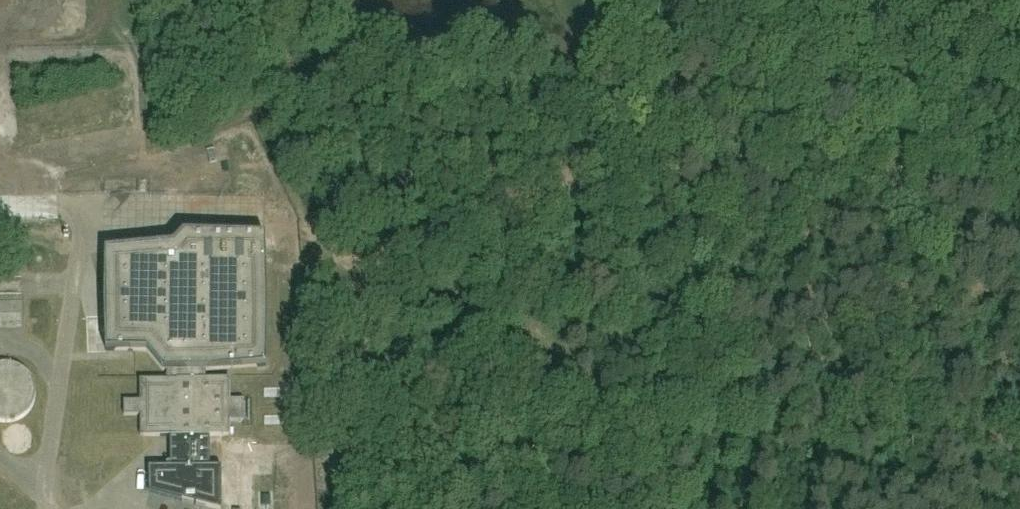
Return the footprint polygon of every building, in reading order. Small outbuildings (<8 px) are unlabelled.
[(164,370),(167,370),(207,370),(209,370),(267,365),(268,299),(266,236),(184,234),(174,245),(106,251),(105,300),(107,350),(147,351),(164,370)] [(30,333),(29,305),(0,306),(0,326),(0,335),(30,333)] [(36,395),(35,385),(32,377),(25,370),(17,365),(8,363),(0,364),(0,421),(10,422),(20,419),(28,413),(34,404),(36,395)] [(278,434),(277,374),(93,376),(93,436),(188,435),(210,435),(278,434)] [(14,423),(8,444),(26,450),(33,429),(14,423)] [(210,468),(210,435),(188,435),(188,468),(210,468)]
